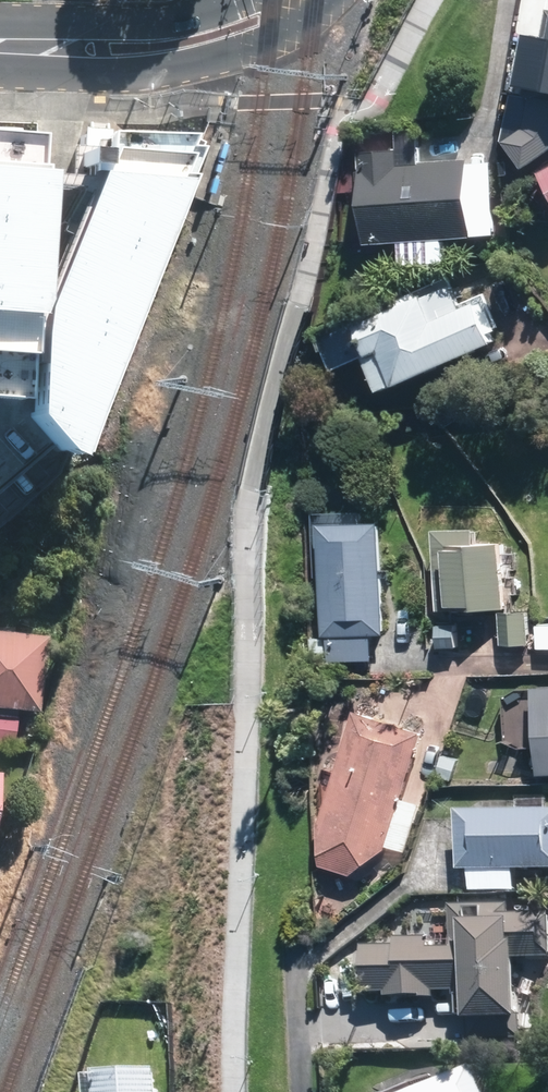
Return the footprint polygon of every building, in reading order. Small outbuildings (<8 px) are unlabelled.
[(428,159),(424,127),(402,129),(403,146),(363,150),(372,242),(505,228),(498,156),(475,159),(474,154),(428,159)] [(0,137),(0,275),(27,276),(39,139),(0,137)] [(185,193),(103,182),(40,327),(35,427),(76,469),(185,193)] [(504,335),(487,296),(468,304),(458,282),(433,293),(431,288),(369,316),(383,345),(375,349),(391,385),(504,335)] [(393,518),(330,518),(331,632),(334,632),(335,656),(379,656),(379,632),(394,632),(393,518)] [(448,603),(515,604),(516,532),(491,532),(491,520),(449,520),(448,603)] [(536,638),(536,606),(509,606),(509,637),(536,638)] [(51,630),(0,623),(0,703),(41,709),(51,630)] [(435,725),(368,703),(326,828),(326,860),(358,871),(395,845),(435,725)] [(464,756),(449,751),(442,772),(456,777),(464,756)] [(467,805),(466,867),(476,867),(476,886),(520,887),(521,866),(547,866),(547,806),(467,805)] [(459,901),(460,932),(409,934),(409,941),(377,942),(378,988),(394,988),(394,993),(430,992),(430,995),(441,995),(441,988),(460,987),(460,992),(477,992),(478,1013),(531,1012),(530,954),(547,954),(547,910),(516,911),(516,900),(459,901)] [(406,1091),(494,1091),(481,1060),(406,1091)] [(107,1066),(108,1091),(167,1091),(166,1064),(107,1066)]
